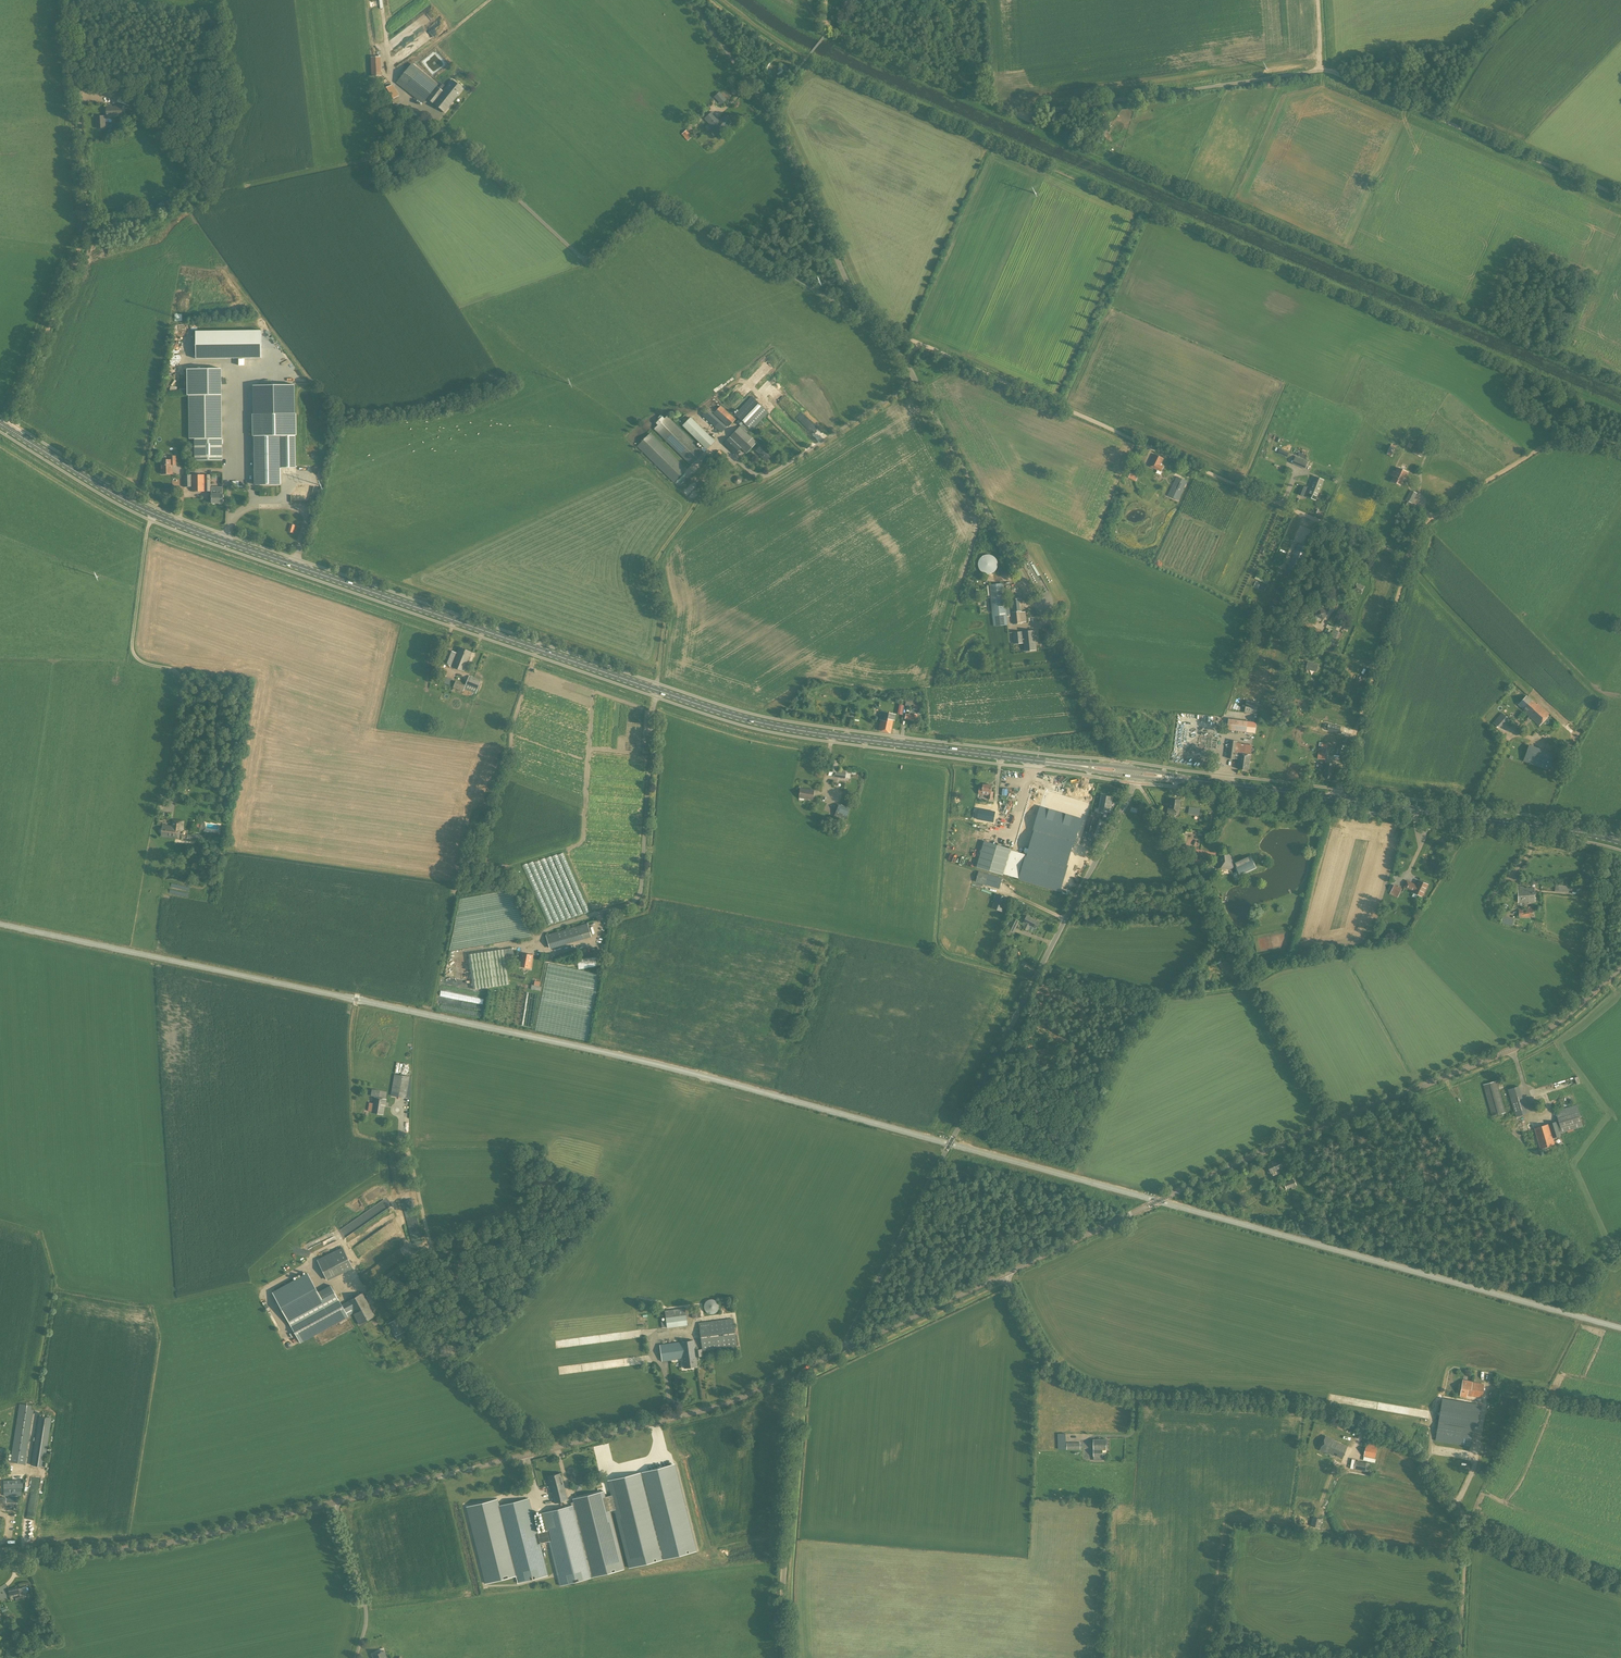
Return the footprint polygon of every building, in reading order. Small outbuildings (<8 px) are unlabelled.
[(371,77),(381,76),(381,57),(371,58),(371,77)] [(422,103),(434,89),(438,84),(412,64),(397,83),(422,103)] [(444,113),(463,89),(452,80),(447,87),(443,84),(439,89),(437,87),(428,100),(444,113)] [(392,100),(399,96),(392,85),(380,92),(387,103),(389,107),(394,104),(392,100)] [(719,92),(714,97),(721,105),(726,100),(719,92)] [(146,114),(151,110),(139,98),(135,103),(146,114)] [(106,118),(122,117),(122,105),(115,105),(115,107),(112,107),(112,106),(106,106),(106,118)] [(728,124),(731,121),(726,115),(719,121),(715,116),(712,112),(704,119),(712,127),(709,130),(716,137),(719,134),(718,133),(728,124)] [(97,128),(105,128),(105,116),(96,117),(97,128)] [(692,137),(686,130),(682,134),(684,137),(684,138),(687,141),(692,137)] [(195,331),(195,358),(261,358),(261,331),(195,331)] [(255,367),(256,374),(262,374),(262,365),(264,365),(264,359),(253,359),(253,367),(255,367)] [(195,460),(221,460),(221,395),(221,369),(188,369),(189,395),(189,439),(195,439),(195,460)] [(751,431),(768,413),(752,397),(734,415),(743,423),(745,425),(751,431)] [(729,427),(736,419),(721,406),(713,414),(729,427)] [(721,433),(726,427),(707,410),(701,416),(721,433)] [(667,416),(654,429),(691,465),(704,452),(667,416)] [(714,441),(690,417),(682,425),(706,449),(714,441)] [(745,425),(743,423),(723,444),(735,455),(741,449),(746,454),(757,443),(747,433),(750,430),(745,425)] [(637,446),(674,482),(686,470),(649,434),(637,446)] [(280,435),(254,436),(254,485),(281,484),(281,468),(280,435)] [(1421,457),(1426,446),(1417,442),(1412,453),(1421,457)] [(766,461),(772,454),(762,444),(757,451),(761,454),(760,455),(766,461)] [(1289,453),(1279,449),(1278,453),(1287,457),(1289,453)] [(718,463),(725,457),(719,451),(713,457),(718,463)] [(1161,472),(1163,467),(1160,466),(1164,458),(1155,454),(1149,466),(1161,472)] [(172,474),(172,465),(176,465),(176,456),(171,456),(171,460),(161,460),(162,474),(172,474)] [(1308,461),(1300,458),(1297,465),(1305,469),(1308,461)] [(1394,476),(1392,481),(1400,485),(1404,478),(1405,478),(1407,472),(1397,468),(1395,473),(1397,473),(1395,476),(1394,476)] [(184,487),(191,487),(192,492),(211,491),(211,475),(184,475),(184,487)] [(733,478),(733,480),(733,481),(733,483),(734,484),(735,484),(737,485),(738,485),(739,484),(740,483),(741,482),(741,481),(741,479),(740,478),(739,477),(738,476),(737,476),(735,477),(734,477),(733,478)] [(1178,501),(1187,482),(1177,477),(1168,496),(1178,501)] [(1324,480),(1315,477),(1307,496),(1316,500),(1324,480)] [(692,480),(682,490),(686,494),(696,483),(692,480)] [(1438,486),(1447,496),(1453,490),(1444,480),(1438,486)] [(1303,497),(1307,488),(1301,485),(1297,494),(1303,497)] [(212,503),(223,503),(223,487),(212,487),(212,494),(212,503)] [(1412,503),(1416,494),(1411,491),(1406,500),(1412,503)] [(1297,573),(1308,547),(1299,543),(1288,568),(1297,573)] [(982,572),(985,574),(988,574),(991,573),(994,572),(996,570),(997,567),(998,564),(997,561),(996,558),(993,556),(991,555),(988,555),(985,555),(982,557),(980,559),(979,562),(978,565),(979,568),(980,570),(982,572)] [(1264,591),(1267,585),(1256,581),(1253,587),(1264,591)] [(993,626),(1008,625),(1003,584),(989,585),(993,626)] [(1361,593),(1364,587),(1358,585),(1355,591),(1361,593)] [(1323,620),(1327,613),(1319,609),(1315,616),(1323,620)] [(1021,612),(1012,612),(1013,624),(1028,623),(1027,611),(1021,612)] [(1336,622),(1331,637),(1340,640),(1343,633),(1338,631),(1340,624),(1336,622)] [(1025,651),(1036,650),(1034,631),(1013,633),(1014,644),(1024,643),(1025,651)] [(464,672),(472,652),(459,647),(457,654),(447,649),(442,662),(464,672)] [(1316,672),(1318,665),(1308,662),(1306,669),(1316,672)] [(476,694),(482,680),(469,676),(465,685),(456,681),(453,688),(463,692),(464,689),(476,694)] [(1539,725),(1549,714),(1538,703),(1537,705),(1527,696),(1519,705),(1527,712),(1525,713),(1539,725)] [(894,720),(896,715),(881,711),(879,720),(881,720),(878,730),(890,733),(893,720),(894,720)] [(1507,718),(1502,713),(1498,718),(1503,722),(1507,718)] [(1256,722),(1248,721),(1228,719),(1227,730),(1255,733),(1256,722)] [(1327,730),(1339,733),(1340,730),(1334,729),(1335,726),(1328,724),(1327,730)] [(1248,770),(1252,745),(1241,744),(1237,743),(1237,741),(1230,740),(1228,758),(1234,759),(1234,758),(1239,759),(1237,768),(1248,770)] [(1319,747),(1318,747),(1317,759),(1326,759),(1327,743),(1319,742),(1319,747)] [(1549,771),(1555,754),(1529,745),(1523,762),(1549,771)] [(828,772),(833,772),(836,773),(836,771),(837,763),(830,762),(828,772)] [(1335,764),(1325,763),(1320,762),(1319,769),(1324,770),(1323,777),(1333,779),(1335,764)] [(978,794),(988,795),(988,799),(992,800),(993,792),(992,791),(992,785),(983,785),(982,788),(979,788),(978,794)] [(813,800),(814,790),(799,788),(798,798),(813,800)] [(1109,811),(1112,797),(1101,795),(1099,809),(1109,811)] [(1173,816),(1175,809),(1179,810),(1180,800),(1171,798),(1170,808),(1168,808),(1167,813),(1169,813),(1168,816),(1173,816)] [(844,823),(849,809),(838,805),(833,819),(844,823)] [(1019,879),(1019,880),(1060,892),(1068,866),(1067,865),(1073,844),(1074,845),(1082,818),(1040,806),(1032,832),(1033,833),(1029,849),(1025,847),(1023,854),(1026,854),(1019,879)] [(1200,808),(1189,806),(1188,813),(1199,814),(1200,808)] [(995,821),(996,810),(980,808),(979,819),(995,821)] [(1088,816),(1084,830),(1085,830),(1093,832),(1095,833),(1099,819),(1088,816)] [(182,826),(182,824),(182,822),(174,821),(173,827),(163,825),(162,837),(175,838),(177,826),(181,827),(182,826)] [(1095,849),(1098,838),(1093,836),(1090,847),(1095,849)] [(1003,874),(1019,879),(1026,854),(1010,850),(1011,849),(985,841),(977,868),(1003,875),(1003,874)] [(1223,856),(1221,856),(1219,857),(1217,868),(1222,869),(1230,868),(1236,866),(1239,874),(1256,867),(1250,855),(1234,862),(1235,864),(1233,864),(1229,855),(1224,854),(1223,856)] [(989,875),(979,871),(975,882),(986,885),(989,875)] [(1419,880),(1417,885),(1407,880),(1404,886),(1414,891),(1413,892),(1422,897),(1428,885),(1419,880)] [(171,883),(170,890),(189,893),(190,887),(171,883)] [(1402,889),(1394,885),(1390,895),(1397,898),(1402,889)] [(1568,886),(1555,885),(1554,892),(1568,893),(1568,886)] [(1518,903),(1535,901),(1534,888),(1518,890),(1518,903)] [(996,898),(995,901),(994,905),(1002,908),(1006,897),(996,894),(995,897),(996,898)] [(1519,918),(1532,917),(1532,909),(1518,910),(1519,918)] [(1027,930),(1029,925),(1036,929),(1040,922),(1027,916),(1023,925),(1025,926),(1024,929),(1027,930)] [(1512,926),(1514,920),(1502,916),(1500,923),(1512,926)] [(1013,933),(1019,921),(1013,918),(1007,930),(1013,933)] [(549,948),(591,936),(587,923),(546,935),(549,948)] [(508,984),(503,949),(468,954),(473,989),(508,984)] [(530,969),(533,955),(521,953),(519,967),(530,969)] [(534,1015),(536,993),(529,993),(526,1014),(534,1015)] [(406,1098),(410,1077),(394,1074),(391,1096),(406,1098)] [(1491,1116),(1505,1112),(1497,1081),(1483,1085),(1491,1116)] [(1516,1117),(1527,1114),(1519,1086),(1507,1090),(1516,1117)] [(375,1096),(375,1097),(378,1098),(378,1096),(379,1097),(379,1091),(371,1090),(370,1095),(375,1096)] [(385,1106),(386,1099),(378,1098),(375,1097),(374,1097),(371,1113),(383,1115),(385,1106)] [(1561,1133),(1582,1127),(1576,1105),(1555,1111),(1561,1133)] [(1560,1136),(1556,1122),(1534,1128),(1540,1148),(1554,1144),(1552,1138),(1560,1136)] [(1271,1173),(1283,1168),(1280,1159),(1267,1164),(1271,1173)] [(1286,1189),(1297,1185),(1294,1179),(1284,1183),(1286,1189)] [(388,1199),(380,1200),(382,1209),(390,1207),(388,1199)] [(1311,1204),(1303,1207),(1306,1216),(1314,1213),(1311,1204)] [(312,1246),(313,1250),(325,1245),(324,1242),(312,1246)] [(327,1280),(353,1268),(343,1247),(317,1259),(327,1280)] [(347,1315),(341,1305),(336,1295),(331,1286),(318,1293),(308,1273),(273,1292),(288,1321),(300,1343),(348,1316),(347,1315)] [(405,1294),(410,1288),(393,1276),(391,1279),(390,1278),(387,1282),(405,1294)] [(359,1324),(375,1316),(362,1293),(348,1301),(341,1305),(347,1315),(353,1311),(355,1313),(354,1314),(359,1324)] [(715,1298),(703,1302),(707,1314),(718,1311),(715,1298)] [(662,1328),(667,1327),(667,1328),(687,1325),(685,1308),(665,1311),(666,1321),(661,1321),(662,1328)] [(692,1318),(700,1317),(699,1308),(691,1309),(692,1318)] [(395,1336),(405,1331),(398,1318),(388,1323),(395,1336)] [(698,1323),(702,1352),(737,1347),(733,1318),(698,1323)] [(683,1358),(684,1368),(697,1366),(696,1356),(702,1356),(701,1349),(695,1350),(693,1340),(680,1342),(659,1345),(662,1361),(675,1359),(683,1358)] [(1484,1384),(1463,1380),(1460,1396),(1466,1397),(1467,1395),(1482,1398),(1484,1384)] [(1437,1423),(1477,1427),(1480,1403),(1444,1399),(1443,1410),(1438,1409),(1437,1423)] [(25,1464),(34,1410),(31,1409),(31,1406),(19,1404),(10,1462),(25,1464)] [(44,1467),(51,1418),(38,1416),(31,1465),(44,1467)] [(1454,1426),(1444,1424),(1443,1430),(1441,1430),(1440,1434),(1442,1435),(1442,1439),(1451,1440),(1452,1435),(1462,1437),(1463,1429),(1453,1427),(1454,1426)] [(1342,1458),(1347,1446),(1334,1440),(1326,1436),(1320,1450),(1328,1453),(1328,1452),(1342,1458)] [(1102,1449),(1106,1449),(1106,1440),(1094,1440),(1094,1460),(1102,1460),(1102,1449)] [(1375,1458),(1377,1446),(1366,1444),(1364,1456),(1375,1458)] [(1364,1471),(1366,1463),(1355,1460),(1353,1469),(1364,1471)] [(673,1464),(607,1480),(611,1495),(615,1509),(629,1568),(695,1551),(673,1464)] [(555,1503),(567,1500),(561,1473),(548,1476),(555,1503)] [(21,1487),(23,1487),(23,1480),(3,1480),(4,1496),(21,1495),(21,1487)] [(546,1531),(537,1533),(540,1544),(549,1541),(550,1544),(551,1552),(560,1584),(560,1585),(586,1579),(592,1577),(593,1577),(623,1569),(608,1511),(615,1509),(611,1495),(605,1497),(603,1491),(573,1499),(574,1505),(542,1513),(546,1531)] [(497,1500),(467,1508),(486,1584),(516,1577),(518,1583),(548,1575),(542,1554),(540,1547),(540,1544),(537,1533),(529,1499),(512,1503),(498,1506),(497,1500)] [(1319,1528),(1321,1519),(1312,1517),(1310,1526),(1319,1528)] [(8,1589),(9,1596),(23,1593),(22,1586),(8,1589)]
